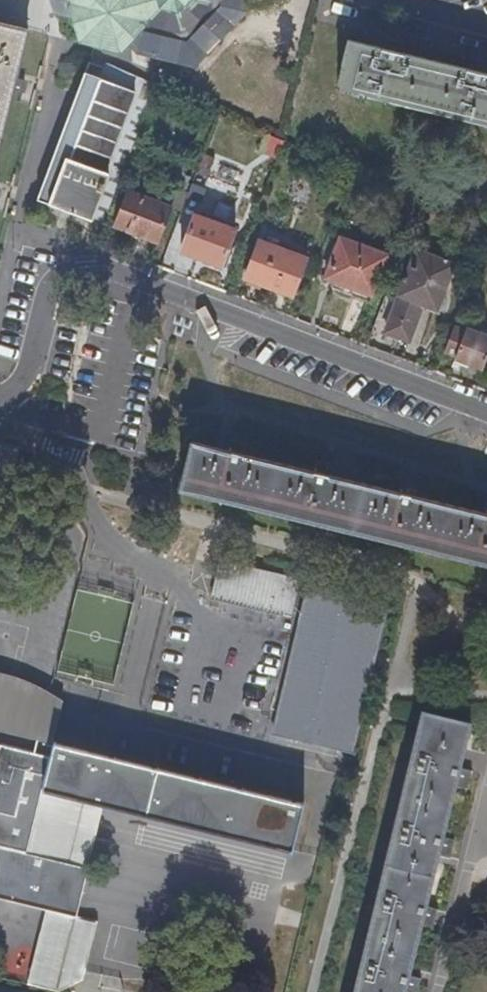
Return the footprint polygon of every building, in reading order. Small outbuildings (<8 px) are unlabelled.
[(239,0),(49,0),(53,15),(73,19),(81,42),(119,50),(126,44),(133,51),(192,65),(242,12),(239,0)] [(0,16),(0,141),(11,100),(17,75),(31,24),(0,16)] [(399,51),(401,41),(383,37),(381,47),(399,51)] [(484,71),(465,67),(399,51),(381,47),(347,38),(336,86),(486,123),(486,72),(484,71)] [(484,71),(486,61),(467,57),(465,67),(484,71)] [(101,229),(157,87),(106,66),(104,71),(95,68),(90,65),(35,203),(69,217),(86,223),(101,229)] [(18,102),(24,77),(17,75),(11,100),(18,102)] [(277,162),(284,144),(267,136),(260,154),(277,162)] [(182,212),(188,194),(177,190),(171,207),(171,209),(182,212)] [(158,244),(171,209),(171,207),(129,192),(115,228),(158,244)] [(222,268),(236,232),(195,217),(181,253),(222,268)] [(292,298),(306,259),(260,241),(244,280),(292,298)] [(368,304),(386,258),(340,241),(324,280),(333,283),(331,290),(368,304)] [(436,310),(453,265),(416,251),(384,334),(409,343),(423,306),(436,310)] [(486,357),(486,338),(466,330),(465,333),(451,328),(442,353),(455,358),(453,364),(467,368),(467,366),(482,371),(486,357)] [(247,455),(249,445),(229,440),(227,451),(247,455)] [(481,512),(414,497),(395,492),(332,477),(313,472),(247,455),(227,451),(192,442),(180,490),(486,564),(486,514),(481,512)] [(332,477),(334,466),(315,462),(313,472),(332,477)] [(414,497),(417,486),(398,481),(395,492),(414,497)] [(290,617),(299,580),(217,560),(209,599),(290,617)] [(351,757),(388,609),(308,589),(271,736),(351,757)] [(41,791),(102,806),(220,834),(290,851),(301,806),(188,778),(127,763),(52,745),(51,749),(35,745),(45,701),(30,691),(16,685),(1,681),(0,681),(0,900),(45,911),(76,918),(87,868),(26,854),(41,791)] [(408,975),(420,927),(424,906),(437,857),(441,839),(454,789),(458,769),(469,728),(422,716),(401,802),(378,899),(354,991),(403,991),(408,975)] [(465,791),(469,772),(458,769),(454,789),(465,791)] [(87,868),(102,806),(41,791),(26,854),(87,868)] [(448,860),(452,841),(441,839),(437,857),(448,860)] [(431,930),(436,909),(424,906),(420,927),(431,930)] [(45,911),(27,987),(50,991),(65,991),(84,982),(87,973),(97,923),(76,918),(45,911)] [(419,978),(408,975),(403,991),(415,991),(419,978)]
